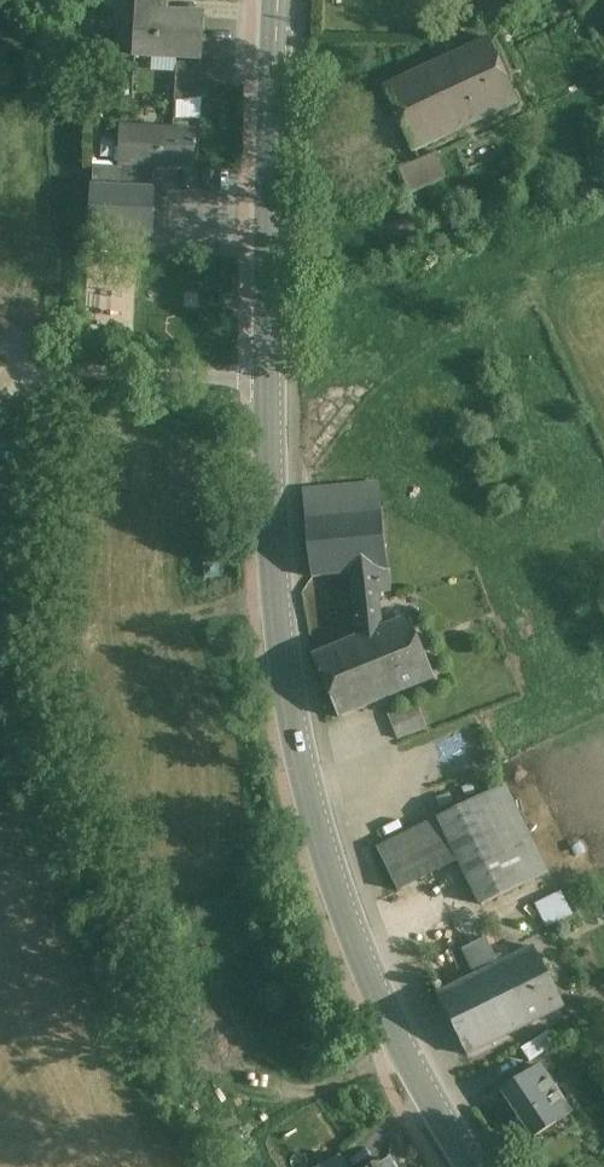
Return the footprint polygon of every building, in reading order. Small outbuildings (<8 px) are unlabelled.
[(140,12),(169,14),(170,0),(141,0),(140,12)] [(169,14),(140,12),(137,55),(205,60),(208,17),(169,14)] [(490,39),(449,58),(479,122),(520,103),(490,39)] [(449,58),(384,88),(414,152),(479,122),(449,58)] [(209,65),(177,63),(174,102),(207,98),(209,65)] [(195,133),(122,129),(121,162),(124,163),(153,164),(193,166),(195,133)] [(435,156),(400,172),(409,194),(445,178),(435,156)] [(153,164),(124,163),(123,187),(152,188),(153,164)] [(123,187),(91,185),(88,251),(152,254),(155,188),(152,188),(123,187)] [(380,484),(303,492),(306,518),(383,511),(380,484)] [(383,511),(306,518),(307,521),(312,577),(351,573),(376,571),(389,570),(383,511)] [(389,570),(376,571),(378,591),(391,590),(389,570)] [(376,571),(351,573),(356,615),(381,612),(378,591),(376,571)] [(381,612),(356,615),(359,637),(373,632),(382,628),(381,612)] [(382,628),(373,632),(398,693),(434,679),(408,617),(382,628)] [(359,637),(314,656),(340,717),(398,693),(373,632),(359,637)] [(417,705),(391,715),(401,740),(427,729),(417,705)] [(504,785),(437,818),(459,861),(481,906),(547,873),(504,785)] [(437,818),(375,849),(397,891),(459,861),(437,818)] [(560,892),(534,905),(547,929),(573,916),(560,892)] [(485,939),(462,950),(476,977),(499,965),(485,939)] [(534,948),(499,965),(529,1023),(564,1006),(534,948)] [(476,977),(437,996),(467,1054),(529,1023),(499,965),(476,977)] [(549,1029),(520,1049),(529,1062),(558,1042),(549,1029)] [(571,1114),(540,1066),(515,1082),(517,1084),(504,1092),(534,1138),(571,1114)] [(356,1087),(344,1093),(351,1108),(364,1102),(356,1087)]
